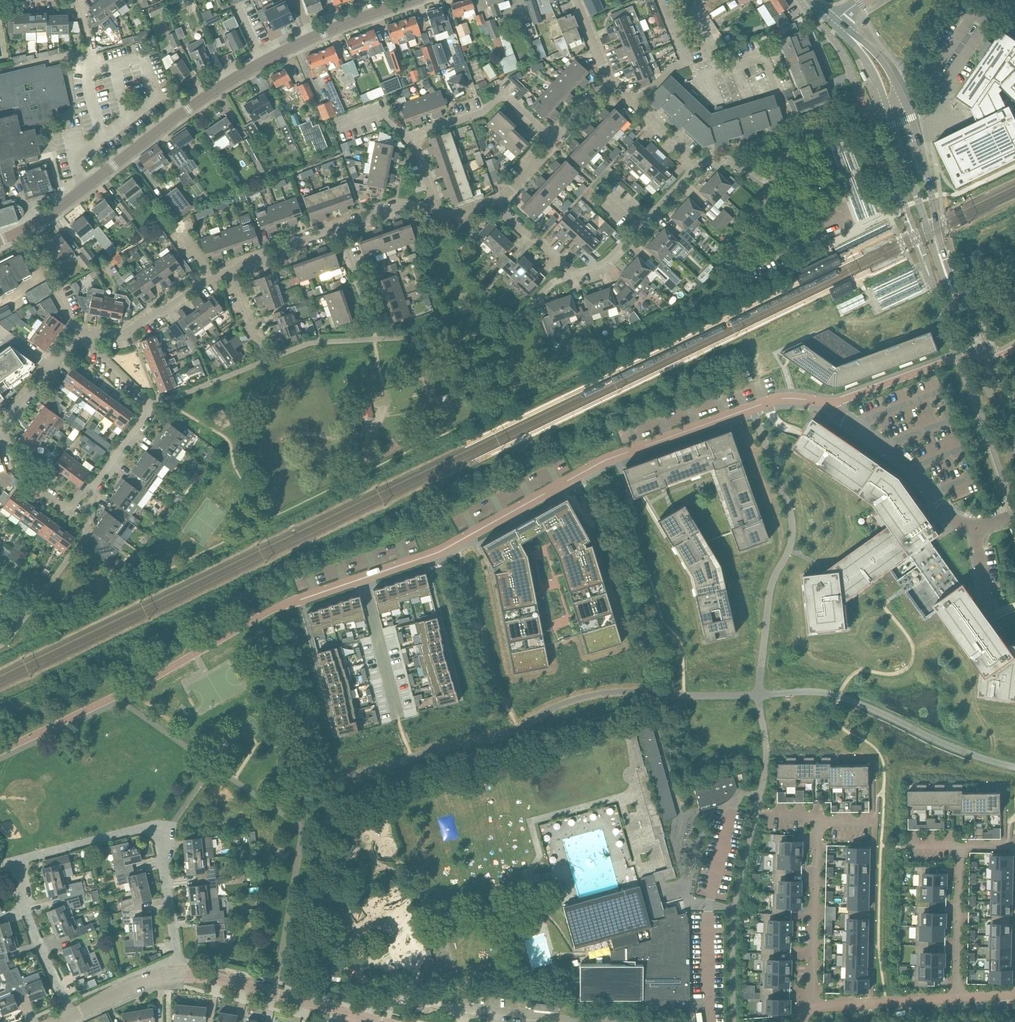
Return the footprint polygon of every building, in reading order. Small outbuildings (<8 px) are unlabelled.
[(89,9),(93,14),(89,17),(92,29),(105,20),(110,26),(110,25),(113,29),(117,27),(113,23),(96,0),(95,0),(92,3),(94,5),(89,9)] [(113,23),(117,27),(118,26),(117,24),(119,22),(117,20),(113,14),(118,10),(110,0),(96,0),(113,23)] [(131,0),(110,0),(118,10),(126,4),(128,7),(133,3),(131,0)] [(141,8),(149,6),(147,0),(138,0),(141,8)] [(273,4),(284,26),(294,21),(289,10),(295,7),(292,0),(282,0),(274,4),(273,4)] [(308,13),(323,8),(320,2),(324,0),(303,0),(308,13)] [(474,9),(471,0),(464,0),(450,5),(455,19),(463,16),(463,17),(466,18),(472,17),(473,14),(475,14),(474,9)] [(504,2),(504,0),(486,0),(488,7),(489,7),(493,17),(501,14),(498,4),(504,2)] [(526,1),(534,24),(543,21),(540,14),(553,10),(552,10),(550,3),(549,0),(532,0),(527,2),(527,1),(526,1)] [(550,3),(552,10),(558,7),(557,3),(556,1),(558,0),(549,0),(550,3)] [(603,9),(599,0),(583,0),(590,15),(603,9)] [(763,4),(764,4),(772,17),(774,16),(778,14),(780,13),(782,11),(789,7),(784,0),(771,0),(770,0),(765,3),(763,4)] [(273,31),(284,26),(273,4),(274,4),(273,2),(262,7),(263,9),(257,12),(262,23),(268,20),(273,31)] [(162,5),(147,10),(150,16),(164,11),(162,5)] [(723,5),(710,13),(714,20),(727,12),(723,5)] [(606,30),(608,35),(639,22),(632,6),(610,15),(615,26),(606,30)] [(427,14),(431,27),(434,36),(447,32),(449,36),(453,35),(447,15),(444,16),(441,9),(427,14)] [(51,13),(46,13),(47,32),(47,42),(52,42),(52,34),(58,34),(57,15),(57,12),(51,13)] [(36,32),(35,13),(25,14),(26,33),(36,32)] [(46,13),(35,13),(36,32),(47,32),(46,13)] [(9,33),(26,33),(25,14),(14,14),(14,21),(8,21),(9,33)] [(482,14),(475,16),(478,26),(479,25),(485,23),(482,14)] [(556,19),(568,49),(582,43),(577,31),(576,28),(578,27),(574,15),(573,15),(571,16),(570,14),(571,14),(556,19)] [(58,38),(64,38),(64,41),(69,41),(69,34),(80,33),(78,21),(69,22),(68,15),(57,15),(58,34),(58,38)] [(228,33),(225,35),(233,52),(245,46),(236,29),(235,28),(239,26),(234,16),(222,22),(228,33)] [(415,17),(400,21),(405,35),(407,42),(416,39),(415,37),(421,35),(421,34),(415,17)] [(211,18),(204,21),(207,27),(214,24),(211,18)] [(500,36),(493,19),(486,22),(493,38),(500,36)] [(407,42),(405,35),(400,21),(386,26),(393,44),(399,42),(400,45),(407,42)] [(639,22),(608,35),(610,39),(619,36),(621,41),(643,32),(639,22)] [(472,43),(467,27),(463,28),(462,25),(456,26),(460,38),(459,38),(462,46),(460,46),(462,52),(467,50),(466,45),(472,43)] [(181,28),(175,31),(179,39),(185,37),(181,28)] [(360,36),(365,49),(375,45),(377,51),(383,48),(381,42),(379,42),(374,30),(360,36)] [(824,83),(825,83),(812,50),(809,51),(807,47),(810,46),(804,30),(794,34),(794,36),(789,38),(789,36),(778,40),(798,90),(793,91),(796,99),(793,101),(796,108),(791,110),(793,115),(797,113),(830,100),(824,83)] [(1002,30),(956,97),(971,107),(970,107),(977,122),(936,142),(957,187),(1014,159),(1014,117),(1010,106),(1007,108),(1000,93),(1003,89),(1014,101),(1014,39),(1002,30)] [(140,34),(139,36),(140,41),(140,42),(148,40),(146,32),(140,34)] [(172,32),(166,36),(174,48),(180,44),(172,32)] [(643,32),(621,41),(623,46),(615,49),(617,54),(647,41),(643,32)] [(133,36),(122,40),(124,46),(135,42),(133,36)] [(368,54),(365,49),(360,36),(347,41),(351,54),(350,54),(352,61),(368,54)] [(543,44),(542,44),(547,56),(548,55),(547,54),(565,47),(566,48),(567,47),(562,36),(561,37),(562,38),(544,45),(543,44)] [(728,42),(729,46),(744,41),(743,37),(728,42)] [(431,44),(428,38),(422,40),(424,45),(419,47),(420,49),(414,51),(417,58),(424,56),(431,75),(439,72),(430,45),(431,44)] [(210,63),(206,54),(200,41),(190,46),(192,52),(190,53),(193,61),(195,60),(199,68),(210,63)] [(647,41),(617,54),(619,59),(627,55),(629,61),(645,54),(651,51),(649,47),(647,41)] [(432,45),(439,66),(447,63),(440,42),(432,45)] [(334,47),(320,52),(325,65),(334,61),(337,67),(343,65),(340,58),(339,59),(334,47)] [(405,68),(397,50),(390,53),(398,71),(405,68)] [(550,56),(551,58),(552,61),(563,56),(561,51),(550,56)] [(328,71),(325,65),(320,52),(306,58),(311,70),(309,71),(312,77),(328,71)] [(190,73),(184,65),(181,60),(180,61),(176,53),(170,57),(169,55),(162,60),(166,69),(170,67),(179,81),(190,73)] [(452,57),(455,66),(465,62),(462,54),(452,57)] [(499,59),(503,72),(518,68),(513,54),(499,59)] [(650,63),(645,54),(629,61),(631,66),(623,69),(625,74),(650,63)] [(568,67),(585,84),(588,81),(583,77),(588,72),(575,59),(568,67)] [(650,63),(625,74),(627,79),(635,75),(641,88),(650,84),(647,77),(654,74),(652,69),(658,67),(655,61),(650,63)] [(447,81),(454,94),(468,87),(465,82),(472,79),(466,62),(465,62),(455,66),(453,67),(457,76),(447,81)] [(542,62),(531,67),(533,72),(544,67),(542,62)] [(0,110),(19,106),(21,116),(24,127),(34,124),(45,122),(54,120),(51,109),(57,108),(64,106),(70,105),(60,64),(46,67),(45,63),(0,74),(0,110)] [(490,80),(497,76),(491,63),(483,67),(490,80)] [(583,87),(585,84),(568,67),(560,75),(573,88),(578,83),(583,87)] [(414,82),(424,78),(420,68),(410,72),(414,82)] [(315,124),(323,120),(304,75),(293,81),(288,72),(272,80),(282,98),(296,90),(304,104),(297,108),(301,115),(308,111),(315,124)] [(345,76),(341,77),(344,86),(355,82),(351,73),(345,76)] [(568,93),(573,88),(560,75),(553,83),(570,100),(573,97),(568,93)] [(688,93),(670,76),(653,94),(647,100),(658,110),(661,107),(665,110),(671,116),(671,117),(672,116),(694,93),(691,90),(688,93)] [(381,87),(383,95),(384,95),(401,88),(397,78),(380,85),(381,87)] [(335,88),(332,80),(325,83),(328,91),(326,92),(330,101),(336,115),(344,111),(335,88)] [(546,91),(558,103),(563,98),(568,103),(570,100),(553,83),(546,91)] [(369,101),(383,95),(381,87),(366,93),(369,101)] [(430,94),(438,117),(442,116),(440,109),(446,107),(440,90),(430,94)] [(538,99),(556,116),(558,113),(554,108),(558,103),(546,91),(538,99)] [(669,118),(668,120),(679,130),(682,127),(686,130),(691,135),(711,114),(694,98),(695,98),(697,95),(694,93),(672,116),(671,117),(671,116),(669,118)] [(264,94),(244,106),(253,122),(274,110),(264,94)] [(430,94),(420,97),(425,114),(432,112),(434,118),(438,117),(430,94)] [(762,129),(764,128),(769,127),(770,131),(785,127),(784,123),(779,106),(777,106),(774,95),(765,98),(747,103),(756,131),(762,129)] [(420,97),(409,101),(417,124),(421,123),(419,116),(425,114),(420,97)] [(553,119),(556,116),(538,99),(530,107),(543,119),(548,114),(553,119)] [(317,106),(323,120),(336,115),(330,101),(317,106)] [(417,124),(409,101),(399,104),(405,121),(411,119),(414,125),(417,124)] [(741,135),(743,140),(750,137),(757,135),(756,131),(747,103),(726,109),(723,110),(722,106),(718,107),(728,139),(735,137),(736,137),(741,135)] [(722,146),(729,144),(728,139),(718,107),(714,109),(715,113),(711,114),(691,135),(703,146),(706,145),(713,143),(715,148),(722,146)] [(602,112),(620,129),(627,121),(614,108),(609,114),(605,109),(602,112)] [(499,111),(489,122),(487,124),(495,131),(512,113),(509,111),(504,116),(499,111)] [(604,119),(599,124),(612,136),(620,129),(602,112),(599,115),(604,119)] [(513,129),(515,126),(510,121),(515,116),(512,113),(495,131),(490,136),(498,144),(500,142),(513,129)] [(6,201),(4,195),(6,195),(3,184),(5,184),(6,185),(7,185),(7,186),(8,186),(9,186),(10,186),(11,186),(12,186),(13,185),(14,185),(14,184),(15,183),(16,182),(16,181),(16,180),(16,179),(16,178),(13,168),(16,167),(14,160),(37,155),(39,155),(41,154),(39,145),(34,124),(24,127),(21,116),(18,117),(17,115),(0,119),(0,203),(6,201)] [(287,124),(282,115),(276,118),(281,127),(298,171),(304,169),(287,124)] [(206,131),(212,139),(214,142),(225,135),(232,146),(242,140),(234,128),(235,127),(231,120),(229,121),(226,117),(206,131)] [(310,121),(299,126),(306,143),(311,140),(316,152),(327,147),(318,125),(312,127),(310,121)] [(590,125),(587,127),(605,144),(612,136),(599,124),(595,129),(590,125)] [(605,144),(587,127),(584,131),(589,135),(585,140),(598,152),(605,144)] [(168,156),(172,162),(177,169),(175,170),(184,186),(193,180),(183,166),(192,160),(183,146),(194,139),(186,128),(171,138),(179,149),(168,156)] [(500,142),(508,149),(525,131),(522,128),(517,133),(513,129),(500,142)] [(435,146),(436,149),(454,143),(452,136),(455,136),(453,131),(450,132),(450,131),(430,139),(433,147),(435,146)] [(525,131),(508,149),(516,156),(528,144),(523,139),(528,134),(525,131)] [(632,140),(636,135),(632,131),(627,136),(632,140)] [(375,142),(373,153),(397,157),(398,153),(391,152),(393,145),(394,139),(384,137),(380,134),(378,142),(375,142)] [(487,147),(485,142),(483,136),(478,138),(482,149),(487,147)] [(627,136),(623,141),(627,145),(632,140),(627,136)] [(260,158),(250,138),(243,142),(248,152),(249,152),(254,161),(260,158)] [(341,145),(345,157),(351,155),(348,148),(354,146),(353,140),(341,145)] [(575,140),(572,143),(590,160),(598,152),(585,140),(580,145),(575,140)] [(635,140),(623,153),(631,161),(627,165),(631,170),(654,146),(650,142),(644,149),(635,140)] [(435,153),(437,160),(458,153),(454,143),(436,149),(437,152),(435,153)] [(590,160),(572,143),(570,146),(574,151),(570,156),(583,168),(590,160)] [(148,151),(139,158),(148,170),(151,175),(152,174),(165,165),(166,167),(172,162),(168,156),(167,154),(165,156),(157,144),(148,151)] [(654,146),(631,170),(639,177),(644,173),(656,160),(652,156),(658,149),(654,146)] [(616,148),(613,152),(617,156),(621,152),(616,148)] [(865,190),(851,150),(838,155),(851,190),(857,188),(858,192),(865,190)] [(613,160),(617,156),(613,152),(608,156),(613,160)] [(373,153),(371,164),(389,167),(390,160),(396,161),(397,157),(373,153)] [(442,167),(443,171),(462,164),(458,153),(437,160),(440,168),(442,167)] [(651,180),(670,160),(666,157),(660,163),(656,160),(644,173),(651,180)] [(494,183),(500,177),(497,170),(495,170),(491,159),(485,161),(494,183)] [(254,163),(260,175),(266,171),(260,160),(254,163)] [(578,173),(566,160),(561,166),(556,161),(553,164),(571,181),(578,173)] [(648,183),(657,191),(672,175),(667,170),(674,164),(670,160),(651,180),(648,183)] [(40,164),(29,167),(18,170),(27,199),(56,190),(47,162),(40,164)] [(602,171),(606,167),(602,163),(598,168),(602,171)] [(371,164),(369,174),(393,179),(394,175),(387,173),(389,167),(371,164)] [(442,174),(445,182),(465,175),(462,164),(443,171),(444,174),(442,174)] [(555,172),(550,177),(563,189),(571,181),(553,164),(550,167),(555,172)] [(358,178),(356,172),(354,166),(349,168),(353,179),(358,178)] [(602,171),(598,168),(594,172),(598,176),(602,171)] [(714,175),(708,181),(727,199),(729,196),(725,192),(731,186),(735,190),(740,185),(731,176),(727,181),(718,173),(715,176),(714,175)] [(369,174),(367,185),(378,187),(385,188),(386,181),(393,183),(393,179),(369,174)] [(450,189),(451,192),(469,186),(465,175),(445,182),(448,190),(450,189)] [(556,196),(563,189),(550,177),(546,181),(541,177),(538,180),(556,196)] [(119,188),(125,196),(128,200),(133,205),(145,196),(140,190),(141,189),(132,178),(119,188)] [(536,192),(549,204),(556,196),(538,180),(535,183),(540,187),(536,192)] [(727,199),(708,181),(702,187),(703,188),(700,192),(713,205),(720,198),(724,202),(727,199)] [(347,184),(354,203),(353,202),(357,201),(350,182),(347,184)] [(378,187),(367,185),(354,182),(360,201),(366,199),(367,193),(377,195),(378,187)] [(635,182),(631,186),(636,191),(640,186),(635,182)] [(336,187),(342,205),(345,204),(346,206),(354,203),(347,184),(336,187)] [(583,184),(579,188),(583,192),(587,188),(583,184)] [(163,197),(178,218),(195,205),(180,185),(163,197)] [(454,203),(455,207),(484,197),(482,193),(473,196),(469,186),(451,192),(452,195),(450,196),(452,204),(454,203)] [(339,206),(342,205),(336,187),(325,191),(332,211),(340,208),(339,206)] [(583,192),(579,188),(575,193),(579,196),(583,192)] [(250,190),(239,194),(241,200),(252,195),(250,190)] [(325,191),(314,195),(320,212),(324,211),(324,213),(332,211),(325,191)] [(526,193),(523,196),(541,212),(549,204),(536,192),(531,197),(526,193)] [(317,214),(320,212),(314,195),(303,199),(310,218),(318,216),(317,214)] [(648,195),(645,198),(651,205),(655,201),(648,195)] [(541,212),(523,196),(521,198),(526,203),(521,208),(534,220),(541,212)] [(296,198),(286,202),(294,224),(297,223),(295,216),(302,214),(296,198)] [(18,220),(19,220),(20,220),(20,219),(21,219),(21,218),(22,218),(22,217),(23,217),(23,216),(24,215),(24,214),(24,213),(24,212),(24,211),(24,210),(23,210),(23,209),(23,208),(22,208),(22,207),(21,206),(20,206),(20,205),(19,205),(18,205),(17,205),(17,204),(16,204),(15,204),(15,205),(14,205),(13,203),(12,201),(12,199),(6,201),(0,203),(0,226),(18,220)] [(98,217),(101,220),(104,226),(117,216),(113,210),(105,199),(92,210),(98,217)] [(568,207),(572,203),(568,199),(564,203),(568,207)] [(685,202),(679,208),(698,225),(701,222),(696,218),(703,211),(697,206),(689,199),(686,203),(685,202)] [(118,205),(123,211),(124,213),(130,221),(131,221),(136,217),(123,201),(118,205)] [(290,225),(294,224),(286,202),(276,205),(281,221),(288,219),(290,225)] [(568,207),(564,203),(559,208),(564,212),(568,207)] [(276,205),(266,209),(273,231),(277,230),(275,224),(281,221),(276,205)] [(683,230),(679,234),(689,244),(694,239),(685,230),(691,224),(695,228),(698,225),(679,208),(674,214),(675,215),(671,218),(683,230)] [(877,208),(867,213),(872,222),(882,217),(877,208)] [(273,231),(266,209),(255,212),(261,228),(267,226),(269,233),(273,231)] [(724,209),(717,217),(726,225),(733,218),(724,209)] [(555,235),(559,238),(577,219),(569,211),(557,224),(561,228),(555,235)] [(130,221),(124,213),(118,217),(125,225),(130,221)] [(553,223),(557,219),(553,215),(549,219),(553,223)] [(94,229),(84,216),(71,226),(80,238),(84,243),(94,235),(103,246),(110,240),(99,226),(94,229)] [(726,225),(717,217),(710,224),(719,232),(726,225)] [(553,223),(549,219),(545,224),(549,228),(553,223)] [(569,235),(573,239),(585,226),(577,219),(559,238),(562,242),(569,235)] [(252,221),(241,225),(247,242),(253,240),(256,246),(260,244),(252,221)] [(422,239),(416,223),(404,227),(401,221),(398,222),(406,245),(412,242),(422,239)] [(605,221),(596,230),(574,253),(578,257),(584,250),(589,254),(601,241),(598,238),(604,231),(609,236),(615,230),(605,221)] [(390,232),(395,248),(406,245),(398,222),(394,223),(396,230),(390,232)] [(571,250),(574,253),(596,230),(588,223),(585,226),(573,239),(577,243),(571,250)] [(241,225),(231,229),(239,252),(243,250),(241,244),(247,242),(241,225)] [(495,228),(492,231),(486,226),(474,239),(480,245),(483,242),(491,249),(504,236),(503,235),(504,232),(500,229),(497,230),(495,228)] [(381,228),(377,229),(385,252),(395,248),(390,232),(383,234),(381,228)] [(231,229),(221,232),(227,249),(233,247),(235,253),(239,252),(231,229)] [(369,239),(375,256),(385,252),(377,229),(373,230),(376,237),(369,239)] [(679,234),(675,239),(665,229),(662,233),(660,232),(655,238),(674,256),(676,258),(685,248),(688,252),(693,247),(689,244),(679,234)] [(227,249),(221,232),(211,236),(219,259),(222,257),(220,251),(227,249)] [(60,234),(48,244),(58,257),(62,262),(68,257),(74,252),(60,234)] [(457,234),(454,237),(453,238),(457,242),(461,238),(457,234)] [(357,236),(365,259),(375,256),(369,239),(363,241),(361,235),(357,236)] [(200,239),(206,256),(213,254),(215,260),(219,259),(211,236),(200,239)] [(495,262),(501,268),(510,259),(504,253),(513,244),(504,236),(491,249),(500,257),(495,262)] [(672,259),(671,258),(674,256),(655,238),(649,244),(650,245),(647,249),(665,266),(672,259)] [(95,256),(86,245),(80,249),(89,261),(95,256)] [(130,251),(137,262),(142,259),(136,251),(138,249),(136,247),(130,251)] [(322,248),(330,271),(340,268),(334,251),(327,253),(325,247),(322,248)] [(314,258),(319,275),(330,271),(322,248),(318,250),(320,256),(314,258)] [(185,263),(186,262),(181,255),(176,259),(170,251),(161,258),(172,272),(176,269),(182,276),(186,273),(180,265),(185,262),(185,263)] [(77,258),(85,269),(91,264),(82,253),(77,258)] [(31,274),(21,254),(15,258),(13,255),(0,261),(0,284),(4,293),(19,286),(17,281),(31,274)] [(301,255),(309,278),(319,275),(314,258),(307,260),(305,254),(301,255)] [(515,264),(510,259),(501,268),(515,282),(520,276),(534,262),(526,254),(524,255),(515,264)] [(293,265),(299,282),(309,278),(301,255),(297,257),(300,263),(293,265)] [(109,260),(113,265),(118,262),(114,256),(109,260)] [(634,260),(628,266),(647,284),(650,281),(645,277),(652,270),(639,257),(635,261),(634,260)] [(161,258),(152,264),(168,286),(172,283),(167,276),(172,272),(161,258)] [(832,263),(829,258),(795,274),(798,280),(832,263)] [(541,269),(534,262),(520,276),(515,282),(529,294),(541,281),(536,277),(541,271),(541,269)] [(168,286),(152,264),(143,270),(154,285),(159,282),(164,289),(168,286)] [(657,266),(676,285),(681,280),(668,267),(666,269),(659,265),(657,266)] [(647,284),(628,266),(623,272),(624,273),(620,277),(634,289),(640,282),(645,286),(647,284)] [(669,278),(657,267),(653,272),(664,283),(669,278)] [(121,277),(136,298),(141,294),(147,301),(151,298),(135,276),(130,270),(121,277)] [(150,288),(154,285),(143,270),(135,276),(151,298),(155,296),(150,288)] [(113,276),(117,281),(121,277),(118,272),(113,276)] [(260,284),(262,289),(279,283),(275,273),(249,282),(251,287),(260,284)] [(396,275),(388,277),(379,280),(381,287),(375,289),(376,293),(399,285),(396,275)] [(125,282),(121,277),(117,281),(118,283),(120,285),(125,282)] [(52,292),(46,281),(35,287),(25,293),(31,304),(52,292)] [(77,281),(70,285),(76,295),(78,296),(80,287),(77,281)] [(282,294),(279,283),(262,289),(263,295),(255,297),(257,302),(282,294)] [(386,301),(403,295),(399,285),(376,293),(378,297),(384,295),(386,301)] [(324,295),(328,306),(345,300),(343,293),(349,291),(348,287),(324,295)] [(84,311),(100,315),(104,297),(106,290),(93,288),(88,291),(87,300),(78,299),(84,311)] [(604,289),(597,292),(605,316),(609,315),(607,309),(616,306),(610,289),(605,291),(604,289)] [(581,306),(587,325),(594,323),(591,315),(600,312),(602,318),(605,316),(597,292),(589,295),(589,296),(585,298),(589,310),(583,311),(581,306)] [(628,302),(621,292),(615,296),(622,306),(628,302)] [(840,304),(844,312),(867,301),(863,293),(840,304)] [(116,294),(115,299),(111,317),(121,319),(124,308),(129,309),(130,301),(129,300),(126,299),(126,296),(116,294)] [(282,294),(257,302),(258,307),(267,304),(269,310),(286,304),(282,294)] [(195,300),(211,321),(225,312),(213,295),(208,299),(209,301),(205,304),(200,296),(195,300)] [(383,313),(406,305),(403,295),(386,301),(388,308),(382,310),(383,313)] [(506,307),(510,302),(503,295),(499,300),(506,307)] [(565,296),(558,299),(566,324),(570,322),(568,317),(576,314),(579,321),(585,319),(587,325),(581,306),(575,308),(571,296),(566,298),(565,296)] [(44,322),(58,333),(64,324),(54,317),(58,311),(50,297),(41,302),(45,310),(50,313),(44,322)] [(104,297),(100,315),(111,317),(115,299),(104,297)] [(566,324),(558,299),(550,302),(550,303),(546,305),(549,315),(542,318),(548,337),(556,334),(555,329),(559,327),(560,325),(558,320),(561,319),(563,325),(566,324)] [(197,310),(192,313),(202,328),(211,321),(195,300),(191,302),(197,310)] [(328,306),(332,316),(355,308),(353,304),(347,306),(345,300),(328,306)] [(8,305),(0,310),(0,318),(12,312),(8,305)] [(406,305),(383,313),(385,317),(391,315),(393,322),(410,316),(406,305)] [(32,314),(33,314),(38,311),(35,306),(30,309),(32,314)] [(297,311),(295,306),(285,310),(286,314),(277,318),(279,323),(270,326),(272,331),(297,322),(294,313),(297,311)] [(356,312),(355,308),(332,316),(335,326),(352,320),(350,314),(356,312)] [(189,337),(202,328),(192,313),(187,316),(182,309),(178,312),(182,318),(177,321),(189,337)] [(17,314),(20,319),(26,315),(23,311),(17,314)] [(0,321),(0,323),(1,325),(9,331),(14,325),(5,318),(0,321)] [(37,331),(51,342),(58,333),(44,322),(37,331)] [(303,337),(301,333),(297,322),(272,331),(274,336),(282,333),(284,338),(290,337),(291,341),(303,337)] [(175,323),(170,327),(177,338),(184,335),(175,323)] [(814,375),(815,373),(825,380),(824,382),(826,384),(827,385),(829,385),(831,386),(833,387),(835,387),(837,387),(839,387),(840,387),(842,387),(844,386),(846,385),(847,385),(846,382),(857,378),(858,381),(873,375),(874,375),(873,372),(884,368),(885,371),(886,371),(900,365),(901,365),(900,362),(912,358),(913,361),(913,360),(921,358),(921,357),(920,355),(925,353),(926,356),(927,355),(939,351),(932,332),(925,334),(926,336),(869,358),(866,356),(829,330),(802,342),(781,352),(801,367),(802,367),(804,365),(808,367),(806,370),(807,370),(813,375),(814,375)] [(51,342),(37,331),(30,340),(45,351),(51,342)] [(162,346),(161,344),(157,335),(140,341),(145,352),(162,346)] [(208,343),(217,355),(239,340),(236,335),(228,341),(225,336),(220,339),(217,335),(208,343)] [(239,340),(217,355),(223,364),(238,354),(234,349),(242,344),(239,340)] [(197,348),(193,343),(189,346),(192,351),(197,348)] [(4,397),(2,395),(10,390),(8,387),(29,372),(35,364),(12,347),(10,345),(0,352),(0,400),(4,397)] [(148,362),(166,355),(162,346),(145,352),(148,362)] [(170,365),(176,362),(174,357),(168,360),(166,355),(148,362),(152,372),(170,365)] [(195,366),(195,367),(187,370),(189,375),(197,371),(198,372),(203,370),(200,364),(195,366)] [(170,365),(152,372),(156,382),(174,375),(170,365)] [(81,375),(72,369),(61,384),(70,390),(81,375)] [(156,382),(161,392),(183,383),(179,373),(174,375),(156,382)] [(90,382),(81,375),(70,390),(67,395),(76,401),(90,382)] [(90,382),(76,401),(75,402),(84,408),(87,403),(99,388),(90,382)] [(107,395),(99,388),(87,403),(96,410),(107,395)] [(116,402),(107,395),(96,410),(105,416),(116,402)] [(56,409),(59,405),(61,403),(51,396),(47,403),(56,409)] [(124,408),(116,402),(105,416),(113,422),(124,408)] [(368,402),(360,405),(364,421),(372,419),(368,402)] [(38,415),(53,426),(60,417),(45,406),(38,415)] [(133,414),(124,408),(113,422),(109,428),(114,431),(118,426),(122,429),(133,414)] [(352,426),(362,423),(358,408),(348,411),(352,426)] [(32,423),(46,434),(51,438),(58,429),(53,426),(38,415),(32,423)] [(814,418),(805,431),(804,431),(802,435),(799,440),(793,448),(873,503),(875,506),(889,525),(889,526),(870,539),(823,573),(822,573),(817,573),(810,574),(811,582),(805,583),(810,624),(816,623),(817,631),(842,629),(841,621),(847,620),(845,603),(876,581),(917,638),(944,618),(948,624),(951,628),(982,671),(979,688),(986,689),(985,697),(1012,700),(1013,693),(1014,693),(1014,644),(1013,644),(1008,643),(1007,643),(988,616),(964,583),(962,584),(931,541),(941,534),(934,523),(930,518),(920,504),(901,477),(814,418)] [(25,432),(40,443),(46,434),(32,423),(25,432)] [(180,431),(169,423),(167,423),(161,432),(183,448),(179,445),(182,441),(186,444),(189,439),(190,440),(195,434),(184,426),(180,431)] [(361,424),(353,427),(356,433),(363,430),(361,424)] [(91,436),(94,431),(89,427),(86,432),(91,436)] [(99,435),(94,431),(91,436),(95,439),(99,435)] [(19,441),(33,452),(40,443),(25,432),(19,441)] [(72,432),(68,437),(73,440),(76,436),(72,432)] [(171,462),(176,466),(180,461),(175,458),(183,448),(161,432),(154,441),(154,443),(157,445),(154,449),(171,462)] [(644,467),(635,470),(641,486),(638,487),(638,488),(642,495),(647,503),(657,521),(667,537),(676,553),(701,544),(706,542),(732,533),(738,551),(769,540),(738,453),(736,449),(735,450),(730,436),(721,439),(719,434),(703,440),(656,457),(642,462),(644,467)] [(80,439),(85,443),(89,438),(83,435),(80,439)] [(298,436),(291,438),(294,448),(301,446),(298,436)] [(65,442),(69,445),(73,440),(68,437),(65,442)] [(89,438),(85,443),(90,446),(93,442),(89,438)] [(212,447),(209,451),(215,455),(218,451),(212,447)] [(154,449),(150,454),(146,451),(139,461),(154,472),(157,475),(164,465),(167,467),(171,462),(154,449)] [(62,473),(73,458),(64,452),(53,467),(62,473)] [(73,458),(62,473),(71,480),(82,465),(73,458)] [(154,472),(139,461),(131,471),(140,477),(137,482),(146,489),(150,484),(147,481),(154,472)] [(71,480),(80,486),(91,472),(82,465),(71,480)] [(188,476),(183,483),(191,488),(196,481),(188,476)] [(124,480),(123,479),(121,479),(114,488),(117,490),(132,501),(139,491),(143,494),(146,489),(137,482),(133,486),(124,480)] [(118,513),(128,520),(132,515),(125,510),(132,501),(117,490),(110,499),(122,508),(118,513)] [(4,491),(0,496),(5,499),(8,494),(4,491)] [(14,492),(3,507),(12,514),(23,499),(14,492)] [(500,534),(480,545),(485,553),(492,567),(494,572),(505,629),(513,673),(549,666),(545,646),(581,633),(587,653),(621,643),(610,606),(596,559),(591,544),(590,540),(589,538),(586,533),(581,525),(574,511),(569,504),(566,498),(553,505),(532,517),(520,524),(500,534)] [(23,499),(12,514),(20,520),(31,505),(23,499)] [(31,505),(20,520),(29,527),(40,512),(31,505)] [(675,510),(657,521),(667,537),(676,553),(690,577),(705,641),(735,634),(725,588),(720,565),(706,542),(699,530),(687,509),(684,505),(675,510)] [(100,521),(119,535),(121,537),(128,528),(131,531),(135,526),(128,520),(118,513),(115,517),(104,510),(97,519),(100,521)] [(40,512),(29,527),(38,533),(49,518),(40,512)] [(46,540),(57,525),(49,518),(38,533),(46,540)] [(119,550),(111,545),(119,535),(100,521),(92,531),(94,532),(89,539),(97,544),(92,551),(109,563),(119,550)] [(57,525),(46,540),(55,546),(66,531),(57,525)] [(66,531),(55,546),(64,553),(75,538),(66,531)] [(7,556),(10,551),(5,548),(2,552),(7,556)] [(15,555),(10,551),(7,556),(12,560),(15,555)] [(24,569),(28,564),(23,561),(19,565),(24,569)] [(33,568),(28,564),(24,569),(29,572),(33,568)] [(425,573),(414,576),(415,576),(420,596),(419,596),(420,597),(431,595),(425,573)] [(414,576),(404,579),(404,580),(405,580),(409,599),(410,598),(419,596),(420,596),(415,576),(414,576)] [(404,580),(394,583),(399,602),(400,602),(410,599),(410,598),(409,599),(405,580),(404,580)] [(394,583),(383,586),(384,587),(390,610),(401,607),(400,602),(399,602),(394,583)] [(384,587),(373,590),(379,614),(391,611),(390,610),(384,587)] [(359,595),(348,598),(348,599),(349,599),(354,621),(354,622),(366,620),(359,595)] [(348,599),(338,602),(338,603),(343,622),(343,624),(354,621),(349,599),(348,599)] [(338,603),(327,605),(328,606),(333,625),(343,622),(338,603)] [(328,606),(317,609),(317,610),(318,609),(323,628),(334,625),(333,625),(328,606)] [(317,610),(307,612),(313,637),(325,634),(323,628),(318,609),(317,610)] [(437,617),(415,622),(418,634),(419,633),(439,628),(440,628),(437,617)] [(439,628),(419,633),(422,643),(440,639),(441,639),(439,628)] [(422,643),(418,644),(421,654),(421,655),(442,649),(442,650),(443,650),(441,639),(440,639),(422,643)] [(341,646),(317,652),(320,664),(321,663),(343,657),(343,658),(344,657),(341,646)] [(421,654),(418,655),(421,666),(445,660),(445,659),(442,650),(442,649),(421,655),(421,654)] [(343,657),(321,663),(324,674),(324,673),(345,668),(345,667),(343,658),(343,657)] [(445,660),(421,666),(424,677),(427,676),(448,670),(445,659),(445,660)] [(345,668),(324,673),(324,674),(327,684),(328,684),(328,683),(347,678),(348,679),(351,678),(348,666),(345,667),(345,668)] [(448,670),(427,676),(430,686),(451,680),(449,669),(448,670)] [(347,678),(328,683),(328,684),(330,693),(330,694),(349,689),(350,689),(348,679),(347,678)] [(451,680),(430,686),(433,696),(455,691),(455,690),(452,680),(451,680)] [(330,693),(330,694),(332,704),(351,699),(352,700),(350,689),(349,689),(330,694),(330,693)] [(433,696),(431,696),(434,708),(458,701),(455,690),(455,691),(433,696)] [(332,704),(334,715),(353,710),(354,711),(352,700),(351,699),(332,704)] [(334,715),(336,725),(336,726),(356,721),(356,720),(354,711),(353,710),(334,715)] [(677,816),(668,785),(649,714),(635,718),(663,820),(677,816)] [(336,725),(339,737),(361,731),(358,720),(356,720),(356,721),(336,726),(336,725)] [(662,872),(664,881),(676,877),(672,867),(664,837),(665,837),(660,819),(659,819),(644,766),(645,766),(642,755),(641,755),(636,736),(637,736),(634,725),(628,726),(622,728),(625,739),(631,737),(639,768),(636,769),(655,839),(659,838),(668,870),(662,872)] [(795,764),(795,778),(796,778),(800,778),(800,782),(814,782),(814,778),(813,778),(813,763),(813,757),(804,757),(804,763),(795,764)] [(831,766),(831,757),(822,757),(822,763),(813,763),(813,778),(814,778),(818,778),(818,782),(831,782),(831,766)] [(777,764),(777,778),(782,778),(782,787),(796,786),(796,778),(795,778),(795,764),(795,758),(786,758),(786,764),(777,764)] [(831,788),(844,788),(844,766),(831,766),(831,782),(831,788)] [(856,766),(844,766),(844,788),(856,788),(856,766)] [(856,766),(856,788),(869,788),(869,766),(856,766)] [(710,807),(718,805),(722,804),(726,801),(730,799),(733,795),(735,791),(737,787),(736,787),(733,777),(694,788),(699,807),(709,804),(710,807)] [(927,805),(927,790),(927,784),(917,785),(917,791),(908,791),(908,805),(914,805),(914,810),(927,809),(927,805)] [(945,805),(945,790),(945,784),(935,784),(935,790),(927,790),(927,805),(932,805),(932,809),(945,809),(945,805)] [(953,790),(945,790),(945,805),(950,805),(950,809),(962,809),(963,809),(963,793),(963,784),(953,784),(953,790)] [(975,793),(963,793),(963,809),(962,809),(962,815),(975,815),(975,793)] [(975,793),(975,815),(988,815),(988,793),(975,793)] [(988,815),(1001,814),(1001,793),(988,793),(988,815)] [(803,842),(793,841),(786,841),(786,835),(773,834),(773,842),(775,842),(775,854),(802,855),(803,855),(803,842)] [(184,839),(184,846),(186,860),(214,857),(212,837),(184,839)] [(113,861),(116,872),(130,869),(129,863),(141,860),(138,846),(130,848),(128,842),(130,842),(129,841),(116,845),(119,859),(113,861)] [(870,854),(870,848),(849,848),(848,860),(870,861),(871,861),(871,854),(870,854)] [(1014,861),(1013,861),(1013,856),(1000,856),(1000,853),(992,853),(992,868),(993,868),(993,867),(1013,868),(1014,868),(1014,861)] [(785,874),(785,868),(793,868),(800,868),(800,864),(802,864),(802,855),(775,854),(773,854),(773,874),(785,874)] [(46,882),(62,877),(73,875),(71,867),(68,855),(53,859),(55,865),(43,868),(46,882)] [(201,879),(216,877),(214,857),(186,860),(187,874),(200,873),(201,879)] [(871,864),(870,864),(870,861),(848,860),(845,860),(845,873),(847,873),(847,872),(869,873),(871,873),(871,864)] [(947,874),(938,873),(930,873),(931,867),(918,866),(918,874),(920,874),(919,886),(946,887),(947,887),(947,874)] [(1014,880),(1014,873),(1013,873),(1013,868),(993,867),(993,868),(993,879),(1012,879),(1012,880),(1014,880)] [(129,882),(131,890),(148,886),(144,872),(132,875),(130,869),(116,872),(119,885),(129,882)] [(871,876),(869,876),(869,873),(847,872),(847,873),(847,884),(869,885),(871,885),(871,876)] [(639,886),(619,891),(570,905),(563,907),(575,948),(584,945),(610,938),(614,950),(611,951),(611,964),(606,964),(580,964),(580,965),(580,976),(580,990),(580,1000),(645,1000),(645,1010),(666,1010),(666,1008),(666,1000),(677,1000),(689,999),(689,965),(689,923),(687,923),(687,918),(686,912),(685,912),(680,914),(678,914),(675,906),(673,906),(663,909),(661,904),(655,883),(655,882),(653,874),(643,877),(641,878),(652,920),(650,920),(648,921),(639,886)] [(802,881),(792,881),(785,881),(785,874),(773,874),(772,881),(774,881),(774,893),(774,894),(801,894),(801,895),(802,895),(802,881)] [(62,877),(46,882),(50,895),(62,892),(64,899),(78,895),(84,893),(81,881),(64,885),(62,877)] [(189,886),(190,900),(207,899),(206,891),(217,889),(216,877),(201,879),(202,885),(189,886)] [(1012,879),(993,879),(993,890),(1012,891),(1014,891),(1014,884),(1012,884),(1012,880),(1012,879)] [(844,897),(849,897),(849,896),(869,897),(870,897),(871,888),(869,888),(869,885),(847,884),(845,884),(844,897)] [(121,900),(122,913),(137,910),(136,903),(151,899),(148,886),(131,890),(133,897),(121,900)] [(917,906),(930,906),(930,900),(937,900),(944,900),(945,896),(946,896),(946,887),(919,886),(917,886),(917,906)] [(1014,902),(1014,894),(1012,894),(1012,891),(993,890),(992,902),(1012,902),(1014,902)] [(801,895),(801,894),(774,894),(774,893),(772,893),(772,913),(772,914),(774,914),(784,914),(785,907),(791,907),(799,908),(799,903),(801,903),(801,895)] [(78,895),(64,899),(65,904),(47,911),(53,924),(75,915),(73,909),(81,907),(78,895)] [(849,913),(866,914),(867,909),(869,909),(869,897),(849,896),(849,897),(849,913)] [(207,899),(190,900),(192,914),(209,912),(209,919),(224,917),(223,905),(208,906),(207,899)] [(1010,919),(1010,914),(1012,914),(1012,902),(992,902),(992,919),(1010,919)] [(930,906),(917,906),(917,913),(919,913),(918,925),(918,926),(945,926),(945,927),(946,927),(946,913),(937,913),(930,913),(930,906)] [(128,932),(134,931),(151,930),(150,916),(137,917),(137,910),(122,913),(123,924),(127,923),(128,932)] [(774,914),(772,914),(772,913),(762,913),(762,920),(764,920),(763,933),(789,934),(791,934),(791,920),(774,920),(774,914)] [(866,919),(866,914),(849,913),(849,930),(868,931),(868,930),(868,919),(866,919)] [(75,915),(53,924),(58,937),(70,932),(73,938),(97,928),(94,922),(86,925),(82,917),(77,919),(75,915)] [(214,939),(214,942),(224,941),(223,930),(226,929),(224,917),(209,919),(210,925),(197,926),(199,941),(214,939)] [(1011,924),(1009,924),(1010,919),(992,919),(992,935),(992,936),(1011,936),(1011,924)] [(12,935),(8,921),(0,924),(0,939),(12,935)] [(916,946),(929,946),(929,939),(936,939),(944,940),(944,935),(945,935),(945,927),(945,926),(918,926),(918,925),(916,925),(916,946)] [(63,949),(69,962),(86,955),(83,947),(93,943),(91,938),(99,935),(97,928),(73,938),(75,944),(63,949)] [(151,930),(134,931),(135,939),(124,940),(125,953),(140,951),(140,945),(153,944),(151,930)] [(869,938),(870,930),(868,930),(868,931),(849,930),(848,942),(868,943),(868,942),(868,938),(869,938)] [(774,955),(774,947),(781,947),(788,947),(789,934),(763,933),(761,933),(761,946),(761,954),(774,955)] [(0,939),(0,965),(7,962),(9,961),(9,960),(6,962),(3,952),(16,948),(12,935),(0,939)] [(1011,947),(1011,942),(1013,942),(1013,936),(1011,936),(992,936),(992,935),(989,935),(989,946),(989,947),(1011,947)] [(843,942),(843,954),(868,955),(868,954),(868,951),(869,951),(869,942),(868,942),(868,943),(848,942),(843,942)] [(936,952),(929,952),(929,946),(916,946),(916,953),(918,953),(918,965),(944,966),(945,966),(945,953),(936,952)] [(1011,959),(1011,958),(1011,954),(1012,954),(1013,947),(1011,947),(989,947),(989,946),(987,946),(986,959),(991,959),(991,958),(1011,959)] [(69,962),(74,975),(86,970),(88,976),(104,970),(99,958),(96,951),(86,955),(69,962)] [(762,973),(790,973),(790,963),(780,963),(773,962),(774,955),(761,954),(761,960),(763,960),(762,973)] [(843,967),(848,967),(848,966),(867,967),(867,966),(867,963),(869,963),(869,954),(868,954),(868,955),(843,954),(843,967)] [(1010,970),(1011,967),(1012,967),(1012,958),(1011,958),(1011,959),(991,958),(991,959),(991,970),(1010,970)] [(16,984),(10,970),(7,962),(0,965),(0,966),(7,983),(6,983),(5,990),(0,992),(0,1009),(2,1014),(18,1008),(12,994),(9,987),(16,984)] [(915,985),(928,986),(928,979),(935,979),(943,979),(943,975),(944,975),(944,966),(918,965),(916,965),(915,985)] [(340,981),(342,967),(330,966),(328,980),(340,981)] [(867,979),(867,975),(869,975),(869,966),(867,966),(867,967),(848,966),(848,967),(847,978),(867,979)] [(17,967),(10,970),(16,984),(23,981),(25,986),(30,1000),(46,994),(38,972),(24,977),(23,975),(21,976),(17,967)] [(1010,970),(991,970),(991,982),(1012,982),(1012,970),(1010,970)] [(787,987),(788,982),(789,982),(789,974),(790,974),(790,973),(762,973),(763,973),(762,985),(760,985),(760,992),(773,993),(773,986),(780,986),(787,987)] [(84,978),(77,980),(82,991),(88,989),(92,987),(89,981),(86,982),(84,978)] [(847,978),(845,978),(845,993),(855,994),(855,991),(868,991),(869,979),(867,979),(847,978)] [(768,1013),(768,1016),(775,1016),(775,1013),(789,1013),(789,1000),(780,999),(773,999),(773,993),(760,992),(760,1000),(762,1000),(761,1013),(768,1013)] [(190,1006),(175,1004),(174,1020),(174,1021),(189,1021),(190,1006)] [(190,1006),(189,1021),(205,1021),(206,1007),(190,1006)] [(137,1011),(139,1021),(154,1021),(154,1018),(152,1009),(137,1011)] [(137,1011),(123,1014),(124,1021),(139,1021),(137,1011)] [(237,1015),(220,1012),(218,1021),(235,1021),(237,1015)] [(106,1013),(100,1016),(102,1021),(110,1021),(106,1013)]
